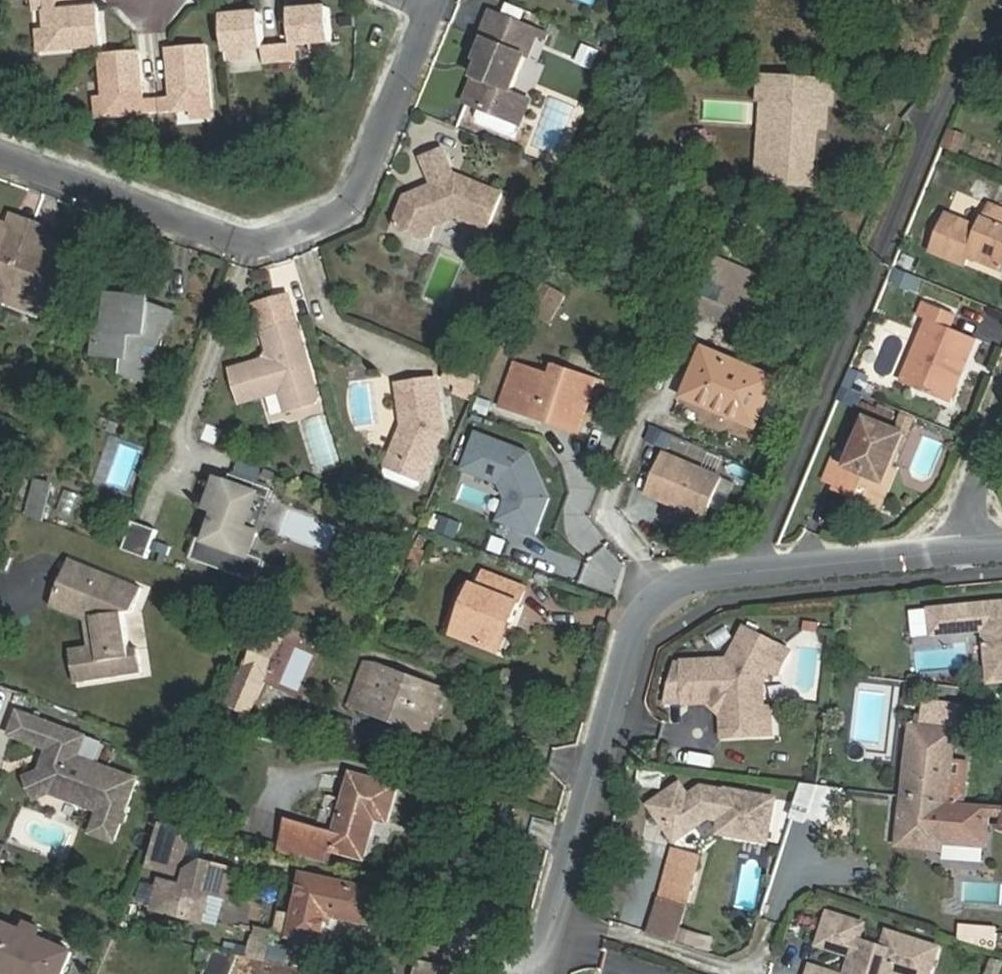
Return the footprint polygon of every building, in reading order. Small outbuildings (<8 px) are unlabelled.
[(50,35),(53,55),(107,50),(103,12),(63,15),(62,0),(46,0),(50,35)] [(332,7),(293,10),(297,49),(315,47),(335,46),(332,7)] [(540,31),(493,12),(482,38),(486,40),(479,58),(483,60),(466,101),(485,109),(506,117),(516,94),(510,92),(525,57),(528,58),(540,31)] [(264,13),(226,16),(229,53),(249,51),(267,50),(264,13)] [(53,55),(50,35),(43,36),(45,55),(53,55)] [(335,46),(315,47),(316,55),(335,53),(335,46)] [(282,48),(267,50),(268,64),(283,63),(298,62),(296,47),(282,48)] [(113,100),(115,120),(151,117),(168,116),(181,115),(201,113),(221,111),(213,48),(176,53),(180,99),(166,100),(150,102),(146,56),(108,60),(113,100)] [(250,59),(249,51),(229,53),(230,61),(250,59)] [(843,80),(767,75),(758,184),(817,188),(821,128),(822,104),(832,105),(841,105),(843,80)] [(527,99),(516,94),(506,117),(518,122),(527,99)] [(113,100),(106,101),(108,121),(115,120),(113,100)] [(821,128),(830,129),(832,105),(822,104),(821,128)] [(485,109),(482,117),(484,122),(514,134),(519,132),(522,124),(518,122),(506,117),(485,109)] [(221,111),(201,113),(202,120),(221,119),(221,111)] [(448,146),(426,155),(437,180),(409,192),(398,217),(401,223),(426,234),(433,232),(440,215),(455,210),(488,224),(503,189),(460,171),(458,172),(448,146)] [(993,201),(985,224),(949,211),(934,248),(970,262),(974,252),(1001,261),(1001,205),(993,201)] [(34,218),(15,211),(11,221),(7,233),(26,241),(34,218)] [(11,221),(0,217),(0,283),(57,303),(78,245),(50,235),(46,248),(26,241),(7,233),(11,221)] [(50,235),(54,225),(34,218),(26,241),(46,248),(50,235)] [(762,295),(772,275),(723,255),(715,275),(750,290),(762,295)] [(699,312),(734,328),(750,290),(715,275),(699,312)] [(554,318),(569,290),(546,278),(532,305),(554,318)] [(750,290),(734,328),(745,333),(762,295),(750,290)] [(965,351),(975,354),(981,337),(953,326),(957,311),(931,300),(925,315),(935,320),(916,367),(934,374),(928,389),(956,400),(970,365),(961,362),(965,351)] [(146,382),(171,314),(143,304),(102,305),(103,334),(96,334),(98,360),(126,359),(126,374),(146,382)] [(300,326),(268,335),(276,362),(236,373),(246,406),(286,394),(293,418),(324,409),(300,326)] [(761,430),(782,377),(705,346),(683,399),(761,430)] [(970,365),(975,354),(965,351),(961,362),(970,365)] [(501,407),(537,421),(542,410),(575,421),(584,397),(590,400),(597,377),(561,366),(558,374),(516,361),(501,407)] [(910,381),(928,389),(934,374),(916,367),(910,381)] [(864,397),(870,376),(850,370),(843,390),(864,397)] [(404,435),(392,466),(426,480),(443,439),(440,374),(402,375),(404,435)] [(542,410),(537,421),(578,437),(590,400),(584,397),(575,421),(542,410)] [(314,471),(342,464),(328,414),(300,421),(314,471)] [(883,495),(895,465),(909,433),(875,420),(860,456),(847,451),(836,482),(848,487),(851,482),(883,495)] [(529,450),(478,430),(464,467),(501,481),(509,500),(503,516),(519,523),(518,527),(537,535),(551,499),(529,450)] [(728,476),(668,451),(650,492),(710,518),(728,476)] [(905,469),(895,465),(883,495),(851,482),(848,487),(846,492),(889,508),(905,469)] [(426,480),(392,466),(388,475),(423,490),(426,480)] [(271,501),(275,490),(233,475),(230,484),(221,481),(211,507),(220,511),(210,540),(200,536),(192,558),(257,582),(266,560),(251,554),(259,534),(247,529),(259,496),(271,501)] [(42,480),(36,499),(50,504),(56,485),(42,480)] [(50,504),(36,499),(31,513),(45,519),(50,504)] [(463,523),(444,516),(438,531),(457,538),(463,523)] [(519,523),(503,516),(501,521),(518,527),(519,523)] [(158,529),(134,520),(124,548),(147,557),(158,529)] [(145,587),(73,557),(60,587),(78,594),(74,604),(90,610),(97,609),(103,653),(83,656),(87,680),(145,672),(141,647),(132,649),(127,612),(135,610),(145,587)] [(0,561),(0,576),(3,577),(8,564),(0,561)] [(529,584),(490,569),(467,631),(501,644),(512,616),(516,618),(529,584)] [(93,646),(73,649),(78,682),(87,680),(83,656),(103,653),(97,609),(90,610),(74,604),(78,594),(60,587),(53,605),(89,619),(93,646)] [(945,609),(947,624),(964,622),(965,634),(1000,631),(1001,656),(1001,604),(945,609)] [(262,698),(289,628),(255,615),(234,670),(245,672),(231,708),(249,717),(256,697),(262,698)] [(512,616),(501,644),(505,646),(516,618),(512,616)] [(965,634),(964,622),(947,624),(948,636),(965,634)] [(682,665),(673,706),(724,705),(728,701),(732,705),(729,709),(730,740),(765,739),(764,714),(770,710),(769,685),(776,671),(785,676),(796,653),(750,631),(732,664),(682,665)] [(432,738),(439,719),(376,694),(387,665),(368,658),(349,705),(432,738)] [(376,694),(439,719),(451,689),(387,665),(376,694)] [(917,727),(910,796),(954,800),(958,767),(964,709),(934,706),(932,722),(932,729),(923,728),(917,727)] [(18,717),(10,738),(49,754),(46,762),(40,765),(37,771),(46,793),(94,812),(84,836),(109,846),(134,783),(76,760),(83,742),(18,717)] [(975,769),(958,767),(954,800),(972,802),(975,769)] [(37,771),(23,777),(32,800),(46,793),(37,771)] [(400,786),(353,773),(339,831),(291,820),(283,851),(331,863),(335,848),(368,857),(379,817),(391,820),(400,786)] [(794,820),(833,825),(837,787),(798,783),(794,820)] [(685,786),(656,807),(664,819),(674,820),(673,830),(681,842),(714,818),(727,820),(725,833),(773,841),(780,798),(731,791),(731,797),(708,794),(697,802),(685,786)] [(904,843),(946,848),(948,838),(990,843),(994,813),(1001,814),(1001,804),(972,802),(954,800),(910,796),(904,843)] [(674,820),(664,819),(673,830),(674,820)] [(182,872),(193,830),(163,822),(145,864),(182,872)] [(700,863),(674,855),(659,906),(686,914),(700,863)] [(235,901),(242,872),(204,863),(190,872),(186,888),(169,883),(162,914),(209,925),(216,896),(235,901)] [(369,924),(376,888),(304,873),(291,939),(328,947),(335,916),(369,924)] [(833,914),(822,949),(855,959),(851,973),(940,973),(948,948),(892,931),(887,948),(869,943),(873,926),(833,914)] [(22,973),(67,973),(75,951),(44,938),(49,926),(31,920),(27,932),(4,922),(0,936),(0,937),(21,945),(17,954),(28,959),(22,973)] [(958,944),(996,947),(998,926),(960,923),(958,944)] [(258,926),(249,955),(266,960),(275,931),(258,926)] [(0,973),(22,973),(28,959),(17,954),(21,945),(0,937),(0,973)] [(210,967),(217,950),(203,947),(198,962),(210,967)] [(239,955),(217,950),(210,967),(207,973),(232,973),(239,955)]
